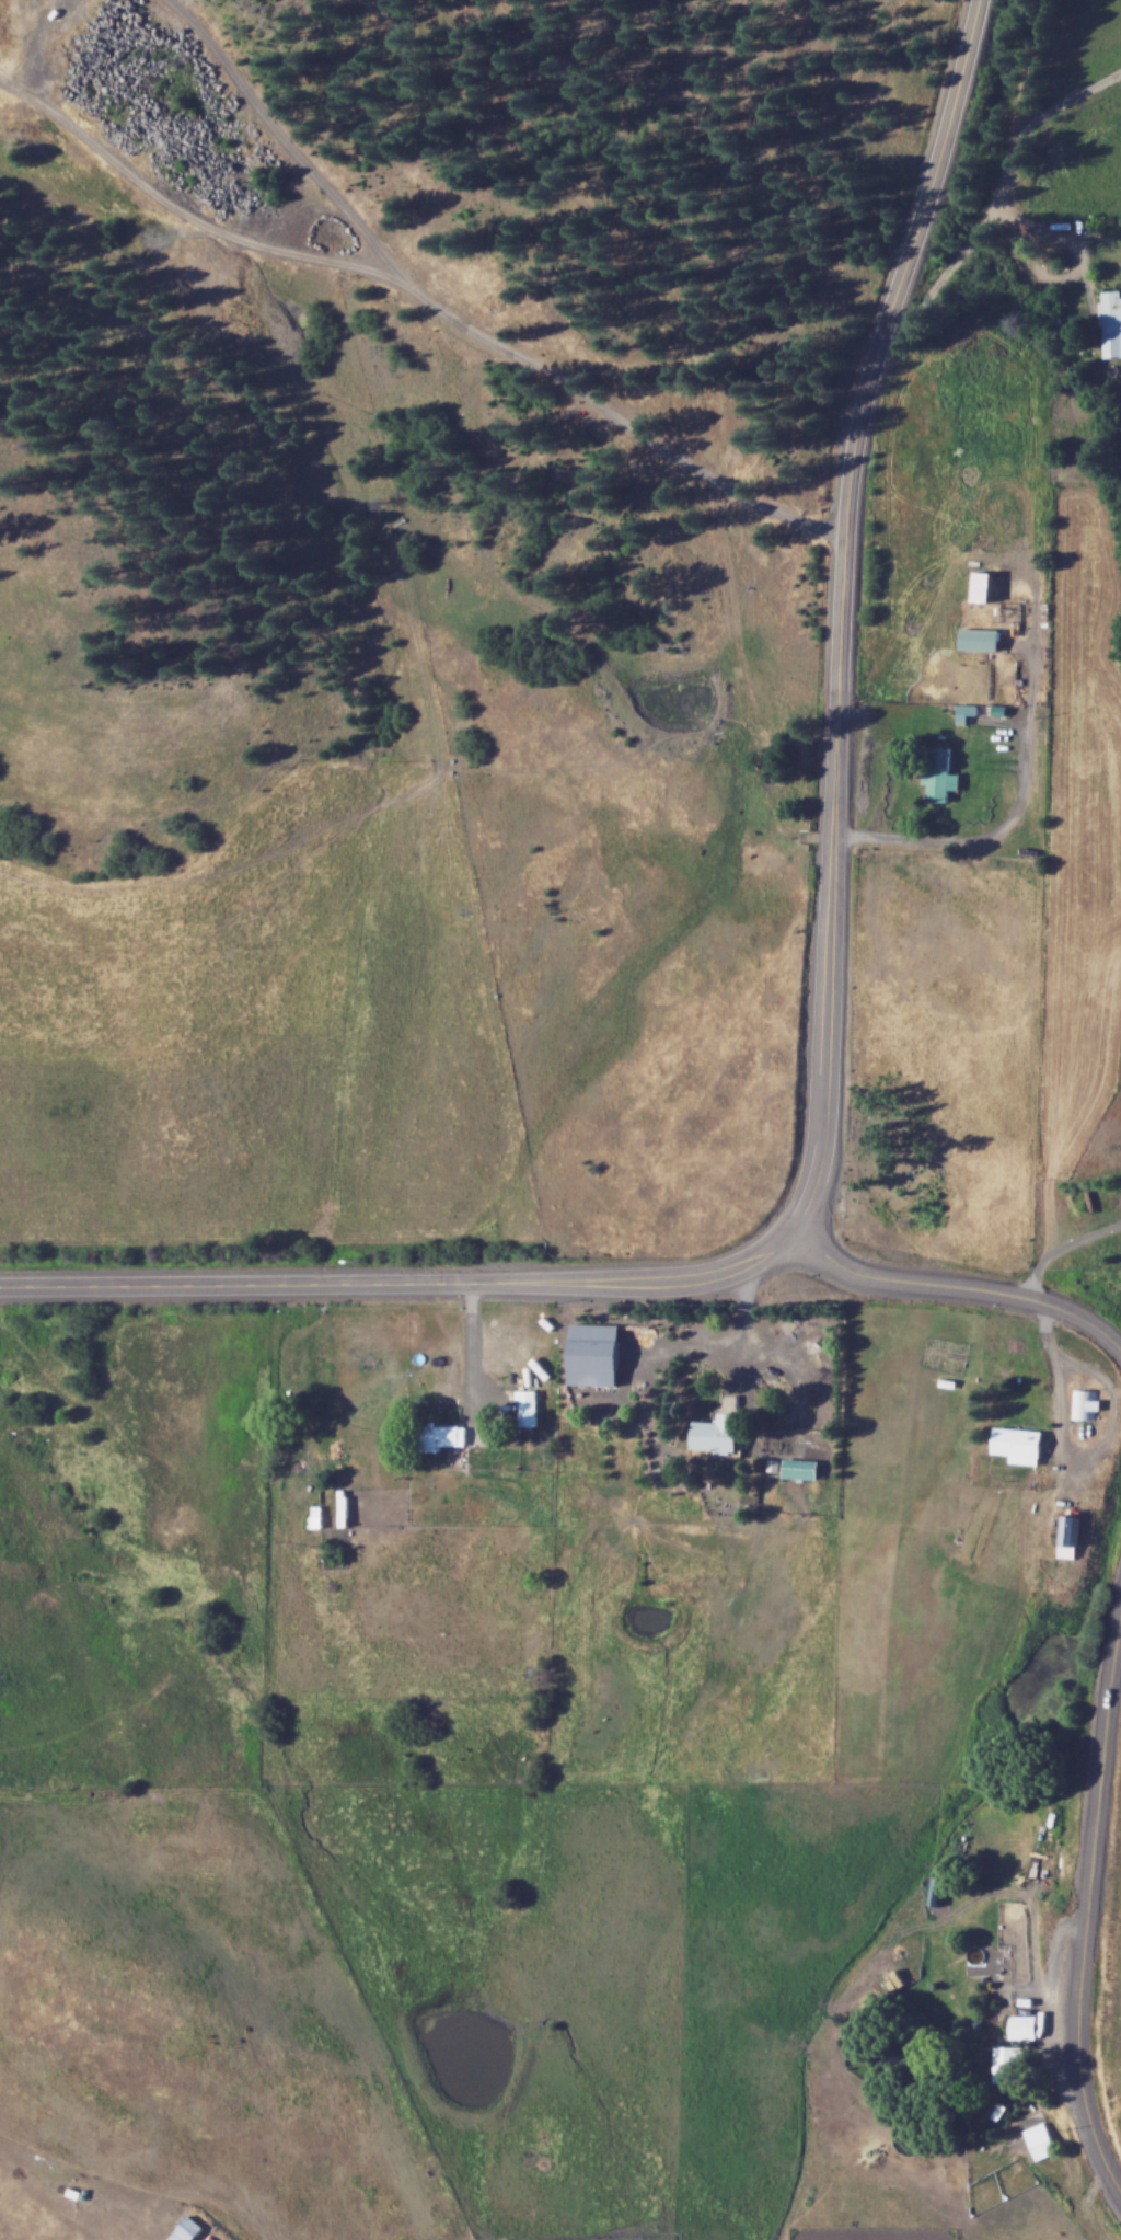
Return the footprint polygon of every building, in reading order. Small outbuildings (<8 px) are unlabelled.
[(1120,357),(1120,289),(1101,290),(1105,358),(1120,357)] [(1000,628),(961,628),(961,650),(1000,650),(1000,628)] [(959,723),(969,723),(969,715),(977,715),(977,704),(959,704),(959,723)] [(951,746),(931,746),(931,767),(924,767),(924,784),(930,784),(929,801),(949,802),(950,789),(961,789),(961,773),(950,772),(951,746)] [(620,1385),(620,1323),(571,1323),(571,1384),(620,1385)] [(1074,1419),(1101,1419),(1101,1388),(1074,1388),(1074,1419)] [(538,1426),(538,1389),(518,1389),(518,1426),(538,1426)] [(694,1421),(693,1451),(740,1453),(742,1412),(719,1411),(719,1422),(694,1421)] [(421,1447),(468,1447),(468,1423),(421,1423),(421,1447)] [(1044,1428),(994,1425),(993,1452),(1011,1453),(1010,1462),(1033,1463),(1033,1456),(1042,1457),(1044,1428)] [(818,1478),(819,1459),(785,1458),(784,1477),(818,1478)] [(348,1487),(338,1488),(339,1525),(349,1525),(348,1487)] [(322,1506),(311,1506),(311,1526),(322,1526),(322,1506)] [(1079,1557),(1083,1514),(1052,1511),(1049,1542),(1060,1543),(1059,1555),(1079,1557)] [(1038,2039),(1038,2015),(1012,2015),(1012,2039),(1038,2039)] [(997,2084),(1024,2084),(1024,2046),(997,2046),(997,2084)] [(1034,2150),(1053,2140),(1043,2120),(1024,2131),(1034,2150)] [(190,2215),(169,2239),(195,2239),(205,2228),(190,2215)]
